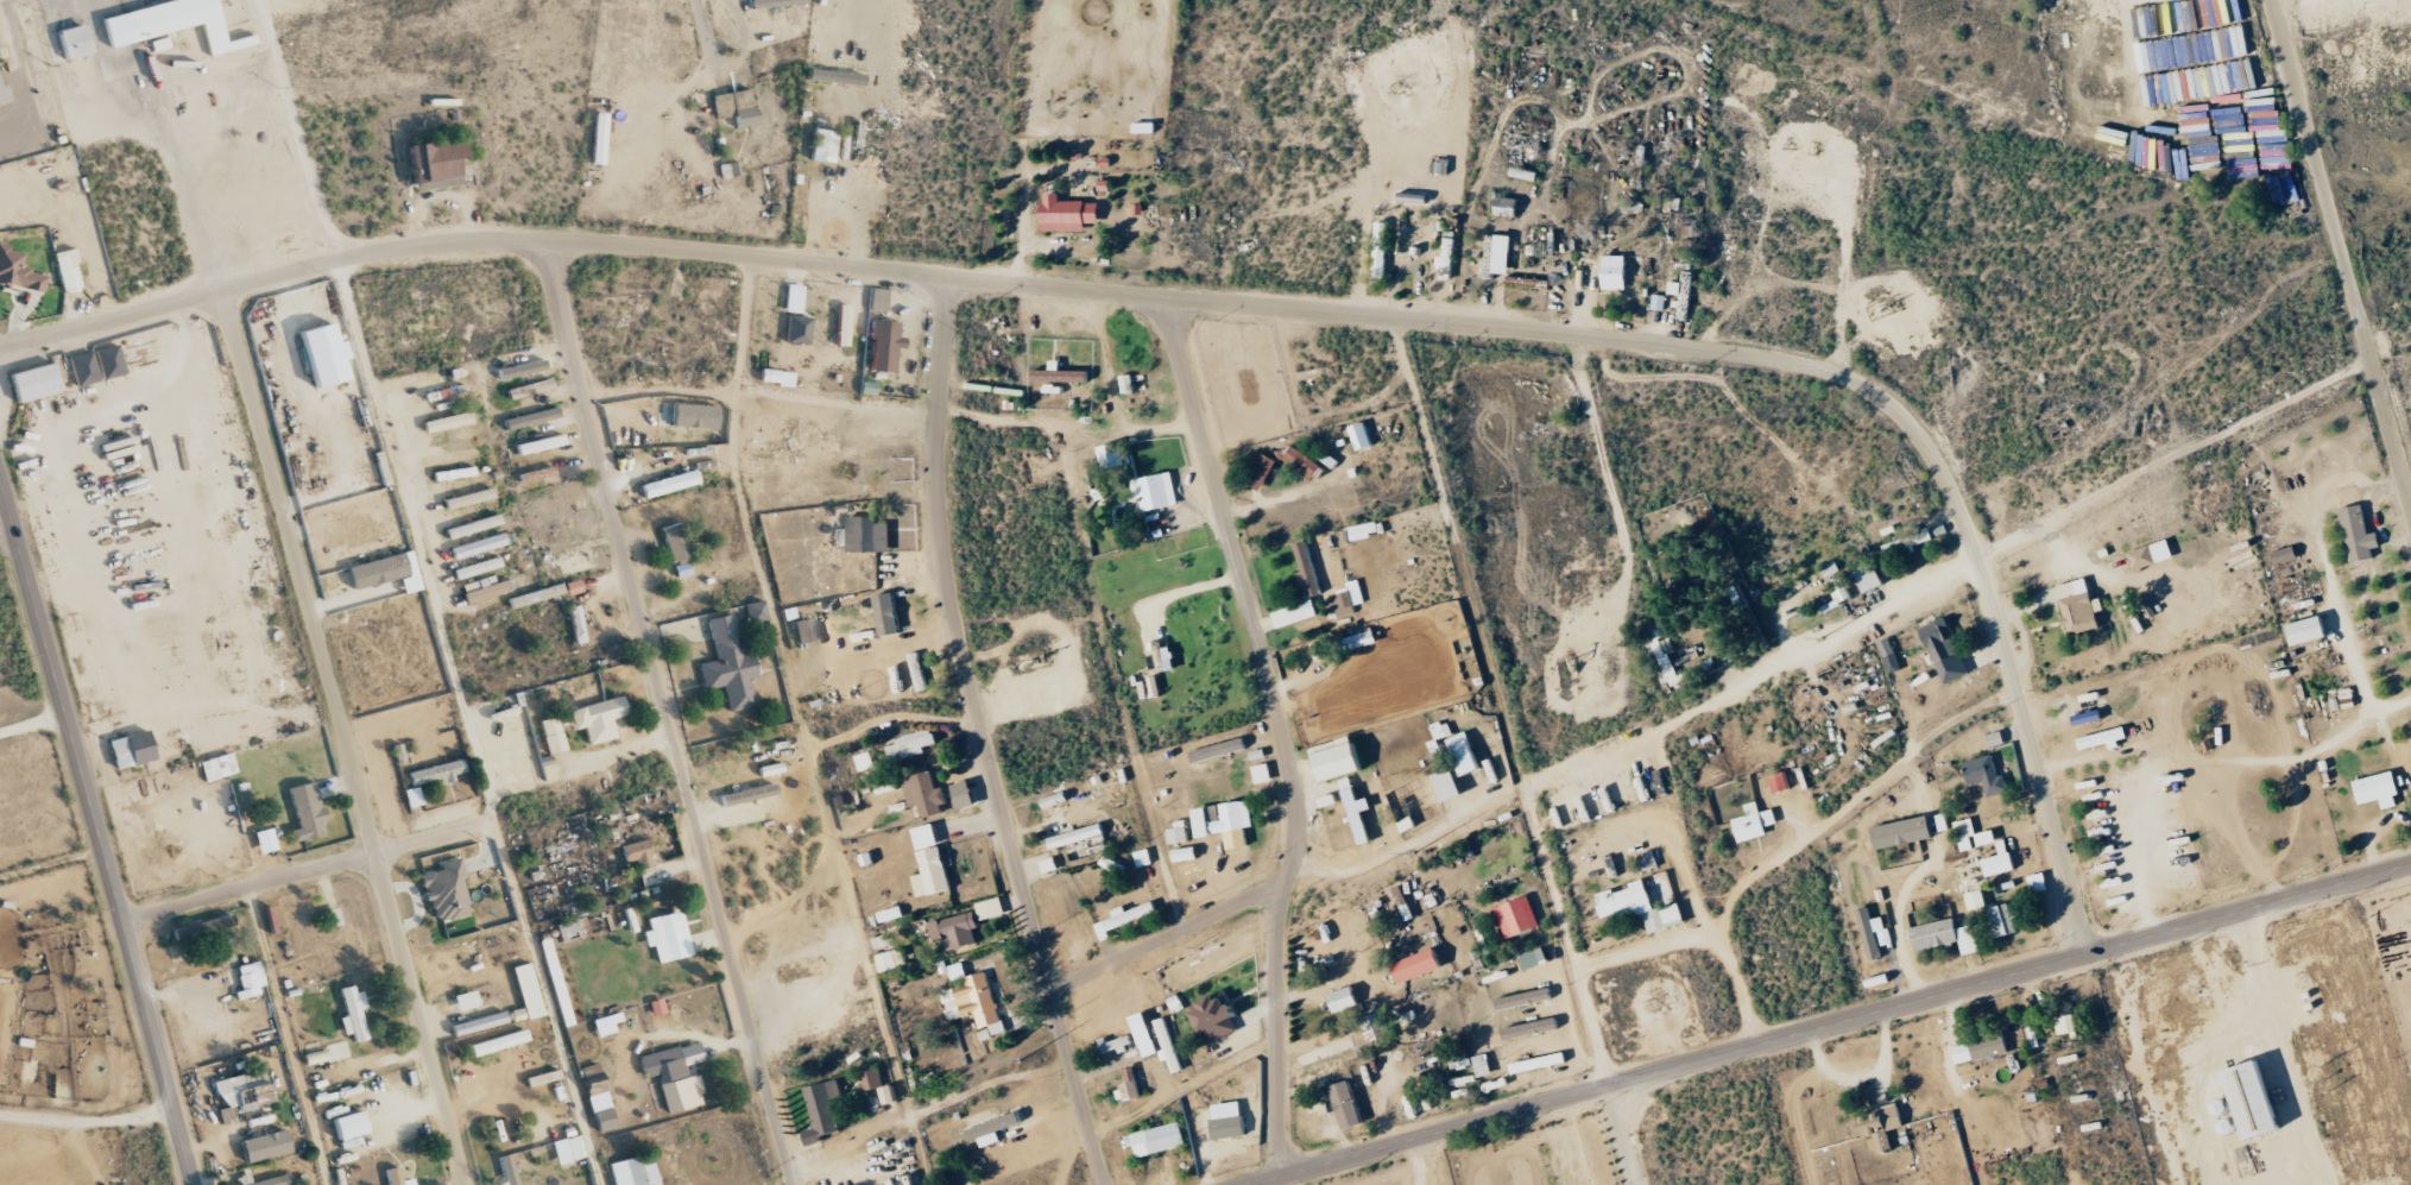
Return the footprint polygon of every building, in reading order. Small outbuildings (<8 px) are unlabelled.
[(109,46),(200,21),(208,56),(255,43),(252,33),(226,40),(220,23),(213,0),(163,0),(101,18),(109,46)] [(58,30),(65,58),(90,51),(83,23),(58,30)] [(8,102),(2,82),(0,83),(0,104),(8,102)] [(759,125),(752,88),(712,95),(717,118),(734,115),(737,129),(759,125)] [(607,112),(594,112),(593,163),(605,164),(607,112)] [(811,160),(834,162),(837,130),(814,128),(811,160)] [(409,144),(417,191),(462,184),(462,176),(473,174),(465,135),(409,144)] [(721,178),(742,175),(740,161),(719,164),(721,178)] [(1044,231),(1086,230),(1086,223),(1101,223),(1101,201),(1062,201),(1062,193),(1044,193),(1044,231)] [(1518,217),(1519,198),(1498,197),(1497,216),(1518,217)] [(1386,278),(1388,222),(1376,222),(1374,278),(1386,278)] [(1513,236),(1489,234),(1484,278),(1495,280),(1495,273),(1509,274),(1513,236)] [(1453,279),(1454,238),(1444,238),(1444,256),(1437,256),(1436,268),(1444,268),(1444,278),(1453,279)] [(47,274),(20,268),(24,251),(0,245),(0,281),(43,291),(47,274)] [(53,253),(63,292),(82,288),(72,248),(53,253)] [(1628,255),(1604,255),(1604,289),(1627,290),(1628,255)] [(1690,320),(1693,271),(1684,271),(1683,281),(1671,281),(1670,296),(1677,296),(1676,319),(1690,320)] [(802,284),(786,284),(785,313),(802,313),(802,284)] [(869,311),(885,312),(886,289),(870,288),(869,311)] [(1652,309),(1663,311),(1665,296),(1654,294),(1652,309)] [(848,346),(849,305),(838,305),(837,345),(848,346)] [(810,344),(811,317),(787,316),(786,343),(810,344)] [(895,372),(896,321),(868,320),(867,339),(871,339),(870,371),(895,372)] [(95,349),(101,379),(124,375),(119,344),(95,349)] [(76,387),(99,380),(91,351),(68,357),(76,387)] [(546,368),(543,359),(496,371),(499,380),(546,368)] [(1051,370),(1034,369),(1033,381),(1089,382),(1090,371),(1061,370),(1061,360),(1051,360),(1051,370)] [(62,391),(54,362),(11,374),(19,403),(62,391)] [(1121,376),(1123,393),(1134,392),(1132,374),(1121,376)] [(507,390),(510,400),(553,388),(551,378),(507,390)] [(718,405),(674,403),(674,427),(717,428),(718,405)] [(506,428),(559,419),(558,409),(505,418),(506,428)] [(470,422),(468,411),(429,420),(431,431),(470,422)] [(1359,451),(1374,446),(1366,422),(1350,427),(1359,451)] [(650,462),(666,458),(658,428),(642,432),(650,462)] [(565,444),(562,433),(516,445),(519,456),(565,444)] [(1100,446),(1102,468),(1128,465),(1125,443),(1100,446)] [(1314,479),(1324,465),(1294,445),(1285,459),(1314,479)] [(426,456),(428,466),(482,458),(480,448),(426,456)] [(1321,458),(1332,469),(1338,463),(1326,452),(1321,458)] [(1278,460),(1262,453),(1248,483),(1263,490),(1278,460)] [(523,490),(573,477),(569,462),(519,475),(523,490)] [(474,475),(473,467),(441,472),(442,480),(474,475)] [(641,485),(645,498),(699,483),(695,469),(641,485)] [(1179,505),(1171,471),(1136,479),(1144,512),(1179,505)] [(495,497),(492,487),(444,500),(447,510),(495,497)] [(2369,534),(2363,505),(2341,509),(2352,563),(2375,559),(2373,548),(2382,546),(2379,532),(2369,534)] [(449,538),(501,523),(499,514),(446,529),(449,538)] [(878,516),(848,517),(848,529),(842,529),(843,551),(891,550),(890,523),(878,523),(878,516)] [(1351,541),(1379,535),(1376,521),(1348,527),(1351,541)] [(691,555),(680,522),(661,529),(672,562),(691,555)] [(1917,549),(1916,545),(1933,540),(1931,531),(1884,544),(1888,557),(1917,549)] [(507,543),(503,532),(450,548),(453,559),(507,543)] [(2132,569),(2174,559),(2169,540),(2128,550),(2132,569)] [(1301,571),(1296,572),(1300,587),(1307,585),(1310,597),(1321,594),(1308,541),(1295,544),(1301,571)] [(2299,558),(2295,545),(2271,553),(2275,566),(2299,558)] [(558,557),(563,577),(598,568),(593,549),(558,557)] [(409,576),(404,553),(348,566),(353,589),(409,576)] [(501,567),(499,557),(453,570),(456,580),(501,567)] [(1866,595),(1885,584),(1871,558),(1852,568),(1866,595)] [(400,578),(403,594),(421,590),(418,574),(400,578)] [(1840,604),(1854,598),(1845,577),(1830,583),(1840,604)] [(2058,585),(2070,635),(2101,628),(2090,578),(2058,585)] [(510,590),(506,579),(463,593),(467,604),(510,590)] [(1348,591),(1330,593),(1332,611),(1352,609),(1351,605),(1363,604),(1360,579),(1346,581),(1348,591)] [(581,591),(579,580),(565,583),(567,594),(581,591)] [(508,598),(511,608),(564,593),(561,583),(508,598)] [(875,596),(882,636),(902,633),(895,592),(875,596)] [(1319,615),(1313,599),(1273,613),(1278,629),(1319,615)] [(743,605),(748,623),(768,618),(763,600),(743,605)] [(585,642),(578,605),(569,607),(576,644),(585,642)] [(706,619),(715,660),(698,664),(703,689),(722,685),(728,712),(754,706),(748,679),(757,677),(751,651),(740,654),(732,614),(706,619)] [(2291,622),(2294,644),(2329,639),(2326,617),(2291,622)] [(793,622),(798,644),(818,639),(813,618),(793,622)] [(1932,663),(1959,655),(1948,619),(1921,626),(1932,663)] [(1348,650),(1378,644),(1375,631),(1346,637),(1348,650)] [(1879,643),(1885,657),(1894,652),(1888,639),(1879,643)] [(1970,675),(1962,654),(1937,663),(1945,684),(1970,675)] [(568,710),(573,730),(584,727),(588,745),(616,738),(611,719),(628,715),(623,696),(568,710)] [(548,754),(566,749),(558,716),(539,721),(548,754)] [(1431,727),(1436,741),(1453,735),(1447,720),(1431,727)] [(2122,747),(2120,741),(2130,738),(2127,727),(2079,739),(2082,750),(2110,743),(2112,749),(2122,747)] [(886,742),(891,762),(927,753),(925,747),(938,744),(935,730),(886,742)] [(1447,739),(1464,777),(1483,769),(1466,731),(1447,739)] [(2005,743),(2002,731),(1988,735),(1991,747),(2005,743)] [(1313,748),(1324,783),(1366,770),(1355,735),(1313,748)] [(133,766),(129,737),(110,740),(115,769),(133,766)] [(1194,763),(1247,749),(1244,737),(1191,752),(1194,763)] [(236,774),(233,754),(200,760),(204,780),(236,774)] [(1968,787),(1983,782),(1988,797),(2009,791),(2005,774),(2000,776),(1993,754),(1961,764),(1968,787)] [(455,780),(453,774),(466,771),(462,759),(409,772),(412,785),(437,779),(438,784),(455,780)] [(1273,780),(1269,763),(1253,767),(1257,784),(1273,780)] [(1465,796),(1453,767),(1433,776),(1444,804),(1465,796)] [(1775,794),(1791,789),(1786,771),(1770,776),(1775,794)] [(2401,797),(2397,772),(2356,779),(2360,803),(2401,797)] [(909,807),(920,805),(922,818),(947,814),(943,788),(937,789),(934,773),(905,778),(909,807)] [(1364,812),(1373,810),(1369,797),(1359,801),(1352,777),(1342,779),(1362,846),(1373,843),(1364,812)] [(289,788),(299,828),(290,831),(293,842),(324,834),(321,821),(325,820),(315,782),(289,788)] [(409,807),(422,804),(417,786),(404,790),(409,807)] [(720,794),(721,804),(775,797),(774,786),(720,794)] [(1254,828),(1249,800),(1218,805),(1218,806),(1195,810),(1199,837),(1254,828)] [(1778,824),(1773,809),(1760,812),(1757,801),(1744,805),(1747,815),(1733,819),(1740,843),(1769,835),(1766,827),(1778,824)] [(1879,850),(1935,838),(1930,816),(1874,828),(1879,850)] [(1976,835),(1972,818),(1954,822),(1960,851),(1972,849),(1970,837),(1976,835)] [(914,828),(923,874),(914,876),(918,898),(951,891),(937,824),(914,828)] [(1053,849),(1105,834),(1102,824),(1049,838),(1053,849)] [(1172,846),(1190,842),(1187,824),(1168,827),(1172,846)] [(277,850),(271,828),(254,832),(259,854),(277,850)] [(1979,846),(1997,843),(1995,830),(1976,834),(1979,846)] [(1070,858),(1105,850),(1102,837),(1067,845),(1070,858)] [(634,860),(637,869),(653,865),(646,839),(621,846),(625,862),(634,860)] [(1997,841),(1999,856),(1983,859),(1987,877),(2014,871),(2008,839),(1997,841)] [(1198,859),(1196,846),(1174,851),(1176,863),(1198,859)] [(1640,873),(1659,869),(1655,851),(1636,856),(1640,873)] [(420,874),(425,901),(431,900),(435,922),(470,915),(459,859),(440,862),(442,870),(420,874)] [(657,882),(654,867),(638,870),(641,886),(657,882)] [(2028,875),(2030,893),(2048,891),(2045,873),(2028,875)] [(1598,894),(1604,918),(1618,914),(1620,922),(1645,915),(1650,934),(1687,924),(1681,903),(1656,910),(1647,879),(1632,884),(1633,888),(1615,893),(1614,890),(1598,894)] [(1988,907),(1984,890),(1967,893),(1971,911),(1988,907)] [(1509,940),(1541,927),(1529,896),(1497,909),(1509,940)] [(1007,913),(1003,897),(976,904),(980,920),(1007,913)] [(1127,912),(1125,906),(1112,911),(1114,918),(1096,924),(1102,941),(1111,938),(1108,930),(1158,912),(1154,902),(1127,912)] [(2011,903),(1985,911),(1994,940),(2020,932),(2011,903)] [(1872,919),(1869,907),(1857,910),(1869,961),(1883,958),(1879,946),(1891,943),(1884,916),(1872,919)] [(326,928),(341,924),(337,908),(322,911),(326,928)] [(646,918),(649,930),(641,932),(645,947),(652,945),(656,963),(691,955),(681,910),(646,918)] [(948,950),(977,944),(973,929),(979,928),(975,913),(929,922),(933,943),(946,940),(948,950)] [(1912,927),(1916,951),(1962,942),(1964,955),(1980,952),(1975,925),(1958,928),(1957,918),(1912,927)] [(582,936),(577,919),(556,925),(561,942),(582,936)] [(539,942),(561,1019),(571,1015),(549,939),(539,942)] [(1395,964),(1402,984),(1445,968),(1437,948),(1395,964)] [(1549,962),(1544,948),(1520,956),(1525,970),(1549,962)] [(907,968),(904,950),(878,954),(882,972),(907,968)] [(240,997),(266,991),(259,960),(233,967),(240,997)] [(952,982),(967,977),(962,962),(948,966),(952,982)] [(512,967),(525,1020),(543,1015),(530,963),(512,967)] [(976,1014),(980,1030),(982,1039),(1004,1034),(989,972),(964,978),(966,985),(941,991),(948,1021),(976,1014)] [(361,1010),(363,1009),(358,984),(340,988),(346,1016),(340,1017),(343,1035),(352,1033),(354,1042),(367,1039),(361,1010)] [(1329,994),(1335,1013),(1360,1005),(1354,986),(1329,994)] [(458,1011),(479,1006),(474,990),(453,996),(458,1011)] [(1495,997),(1496,1009),(1553,1002),(1552,990),(1495,997)] [(1208,1044),(1239,1031),(1233,1019),(1241,1016),(1235,1004),(1230,1006),(1224,992),(1201,1002),(1204,1009),(1194,1013),(1208,1044)] [(649,1002),(652,1016),(665,1013),(661,999),(649,1002)] [(507,1022),(504,1011),(451,1026),(454,1037),(507,1022)] [(1393,1039),(1385,1012),(1360,1019),(1368,1046),(1393,1039)] [(613,1023),(622,1021),(620,1013),(592,1019),(596,1037),(615,1033),(613,1023)] [(2056,1017),(2058,1037),(2078,1035),(2076,1015),(2056,1017)] [(1560,1031),(1558,1019),(1504,1027),(1506,1039),(1560,1031)] [(472,1056),(528,1042),(525,1030),(469,1044),(472,1056)] [(1957,1065),(2009,1053),(2004,1032),(1984,1037),(1984,1039),(1953,1046),(1957,1065)] [(1300,1056),(1304,1066),(1356,1047),(1352,1037),(1300,1056)] [(306,1066),(342,1058),(339,1042),(319,1046),(320,1051),(304,1055),(306,1066)] [(639,1056),(644,1078),(657,1075),(666,1114),(703,1105),(696,1075),(686,1077),(683,1066),(703,1061),(698,1043),(639,1056)] [(1477,1078),(1491,1075),(1486,1054),(1472,1057),(1477,1078)] [(1511,1062),(1513,1073),(1568,1066),(1566,1054),(1511,1062)] [(2287,1130),(2266,1061),(2230,1072),(2238,1098),(2219,1104),(2222,1117),(2241,1111),(2243,1119),(2229,1123),(2232,1136),(2245,1132),(2248,1142),(2287,1130)] [(616,1128),(600,1063),(581,1068),(597,1133),(616,1128)] [(217,1080),(225,1122),(231,1120),(230,1111),(272,1103),(265,1070),(217,1080)] [(865,1091),(883,1087),(880,1070),(862,1073),(865,1091)] [(1120,1102),(1141,1098),(1137,1078),(1127,1080),(1128,1086),(1117,1088),(1120,1102)] [(806,1088),(816,1129),(804,1132),(808,1144),(843,1134),(833,1099),(843,1097),(839,1080),(806,1088)] [(1342,1129),(1362,1125),(1353,1081),(1333,1086),(1342,1129)] [(882,1089),(886,1105),(898,1102),(894,1086),(882,1089)] [(1904,1128),(1900,1105),(1858,1113),(1863,1140),(1869,1138),(1872,1154),(1892,1150),(1889,1131),(1904,1128)] [(334,1118),(339,1141),(368,1134),(363,1112),(334,1118)] [(983,1148),(1002,1141),(999,1132),(1023,1123),(1019,1112),(968,1131),(972,1142),(980,1139),(983,1148)] [(1211,1120),(1215,1141),(1247,1136),(1244,1115),(1211,1120)] [(1187,1147),(1183,1124),(1128,1134),(1131,1147),(1137,1146),(1139,1156),(1187,1147)] [(291,1152),(285,1130),(241,1141),(247,1163),(291,1152)] [(552,1141),(557,1164),(585,1159),(580,1135),(552,1141)] [(510,1154),(499,1157),(506,1184),(518,1184),(510,1154)] [(652,1154),(610,1164),(615,1184),(659,1184),(652,1154)] [(389,1184),(419,1184),(417,1178),(402,1181),(399,1167),(386,1170),(389,1184)] [(288,1174),(251,1183),(249,1176),(240,1178),(241,1184),(290,1184),(288,1174)]
